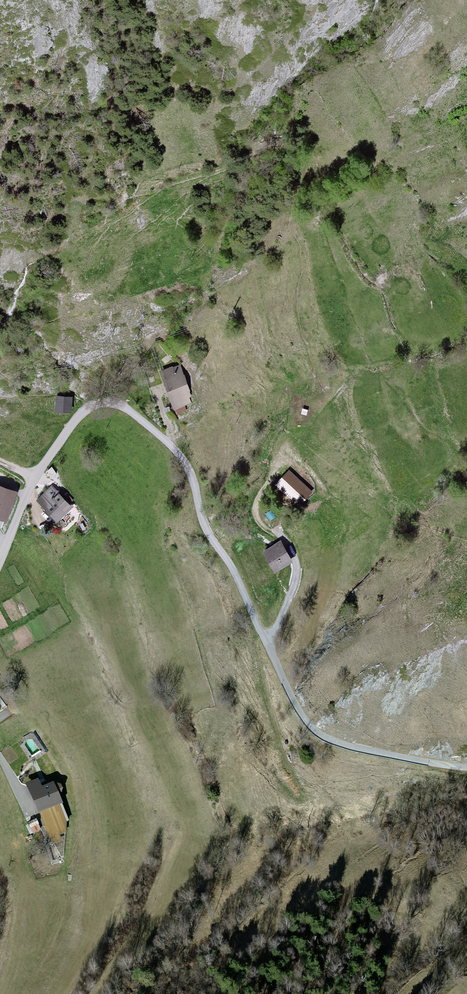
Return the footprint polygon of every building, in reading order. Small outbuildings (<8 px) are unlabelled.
[(179,364),(163,370),(176,408),(192,402),(179,364)] [(69,400),(55,399),(54,410),(69,411),(69,400)] [(288,471),(277,484),(298,503),(310,490),(288,471)] [(53,485),(39,498),(56,518),(71,505),(53,485)] [(6,518),(14,490),(0,486),(0,516),(6,518)] [(287,561),(278,543),(263,550),(272,568),(287,561)] [(39,782),(27,786),(38,816),(60,808),(52,786),(42,790),(39,782)] [(49,840),(64,838),(61,819),(46,821),(49,840)]
